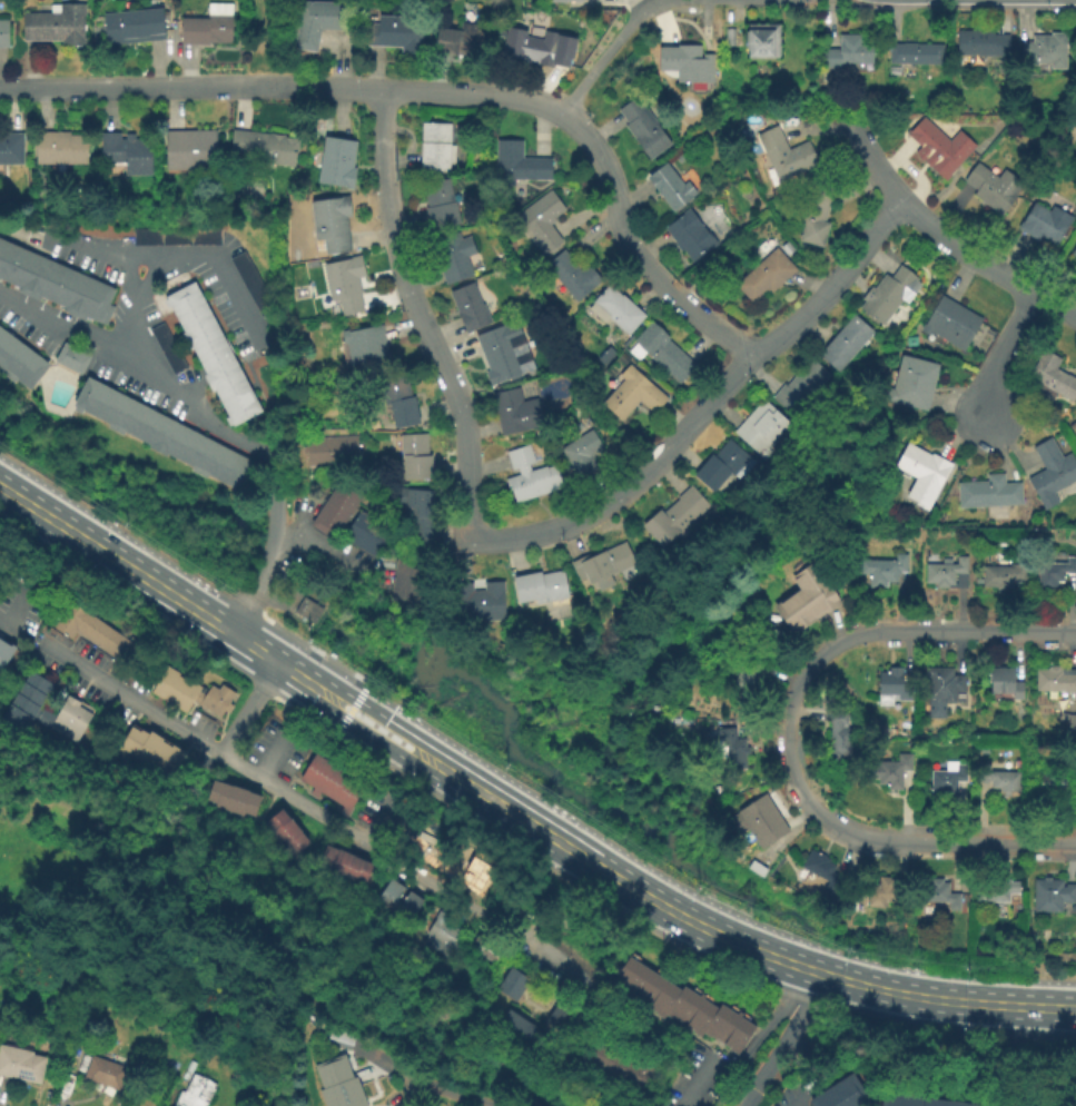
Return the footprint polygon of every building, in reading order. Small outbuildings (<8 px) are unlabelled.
[(319,31),(314,55),(289,49),(299,2),(349,3),(348,32),(319,31)] [(230,43),(207,43),(207,49),(179,48),(180,19),(206,20),(207,4),(233,6),(230,43)] [(82,48),(60,48),(60,42),(22,42),(21,14),(48,14),(48,6),(82,6),(82,48)] [(105,48),(101,14),(160,9),(164,42),(105,48)] [(419,59),(399,59),(399,49),(362,48),(363,24),(376,24),(376,16),(422,17),(419,59)] [(481,63),(433,57),(436,29),(457,32),(460,23),(485,28),(481,63)] [(733,43),(724,43),(724,26),(733,26),(733,43)] [(778,61),(748,61),(748,52),(743,52),(743,36),(747,36),(747,26),(778,26),(778,61)] [(1008,57),(955,58),(955,32),(994,31),(994,37),(1007,36),(1008,57)] [(554,67),(539,63),(537,67),(500,59),(505,32),(560,43),(554,67)] [(1020,66),(1020,45),(1031,45),(1031,38),(1047,38),(1047,32),(1065,32),(1066,71),(1049,71),(1049,66),(1020,66)] [(821,71),(821,50),(837,50),(838,36),(862,37),(861,46),(872,46),(871,67),(841,66),(841,71),(821,71)] [(887,66),(888,46),(938,47),(937,67),(887,66)] [(711,86),(675,87),(675,48),(699,48),(699,65),(711,65),(711,86)] [(719,97),(718,105),(710,103),(711,96),(719,97)] [(649,161),(624,129),(626,127),(616,113),(635,99),(670,145),(649,161)] [(946,181),(912,152),(919,146),(905,135),(920,117),(947,139),(957,128),(977,145),(946,181)] [(417,171),(419,124),(450,125),(448,147),(455,148),(454,172),(417,171)] [(777,184),(754,136),(776,126),(786,149),(809,138),(820,162),(777,184)] [(165,172),(164,131),(215,130),(216,171),(165,172)] [(33,165),(33,131),(68,131),(69,136),(86,136),(86,164),(33,165)] [(296,169),(228,161),(231,131),(299,139),(296,169)] [(23,164),(0,164),(0,132),(23,132),(23,164)] [(124,177),(124,164),(100,165),(99,132),(118,132),(118,140),(124,139),(124,134),(132,134),(132,139),(149,139),(150,176),(124,177)] [(352,189),(314,182),(322,137),(355,142),(349,169),(355,170),(352,189)] [(551,181),(520,181),(520,187),(494,186),(495,140),(521,141),(521,158),(551,159),(551,181)] [(687,158),(680,162),(675,158),(682,152),(687,158)] [(695,194),(673,213),(645,179),(664,164),(682,185),(685,181),(695,194)] [(1004,218),(971,196),(976,190),(963,181),(974,164),(996,178),(1001,170),(1025,186),(1004,218)] [(428,231),(423,209),(427,208),(422,184),(448,177),(460,224),(428,231)] [(822,247),(797,239),(802,223),(797,220),(810,178),(833,186),(823,220),(830,223),(822,247)] [(542,259),(527,241),(533,238),(515,216),(547,190),(564,211),(549,224),(563,243),(542,259)] [(349,254),(324,257),(322,241),(313,243),(307,203),(347,197),(351,218),(345,218),(349,254)] [(1056,245),(1038,234),(1035,239),(1016,228),(1033,200),(1069,221),(1056,245)] [(690,263),(663,228),(688,209),(703,229),(705,228),(717,243),(690,263)] [(132,228),(132,244),(190,243),(190,227),(132,228)] [(445,286),(428,241),(456,231),(460,239),(470,236),(475,253),(464,257),(472,276),(445,286)] [(17,287),(0,279),(0,240),(113,289),(106,306),(112,309),(105,326),(85,317),(82,322),(62,313),(65,307),(39,296),(37,300),(14,292),(17,287)] [(793,249),(787,256),(779,247),(786,241),(793,249)] [(770,294),(764,288),(751,302),(733,284),(774,246),(796,269),(770,294)] [(575,302),(544,265),(562,250),(579,270),(586,264),(601,280),(575,302)] [(340,317),(337,300),(328,302),(320,266),(359,257),(364,278),(357,279),(364,312),(340,317)] [(883,327),(857,310),(882,274),(889,278),(897,265),(916,278),(883,327)] [(228,427),(223,417),(226,415),(213,389),(208,392),(199,376),(204,373),(190,348),(187,349),(178,334),(182,332),(170,307),(165,309),(160,300),(193,283),(260,411),(228,427)] [(465,334),(447,293),(472,283),(490,323),(465,334)] [(628,335),(608,318),(610,316),(592,302),(608,283),(645,314),(628,335)] [(963,352),(930,332),(927,336),(918,330),(940,295),(981,319),(963,352)] [(838,374),(819,357),(825,350),(821,347),(851,314),(873,333),(838,374)] [(488,388),(482,372),(487,369),(474,336),(515,320),(527,353),(516,356),(524,375),(488,388)] [(680,385),(644,354),(638,362),(629,353),(635,345),(632,340),(649,320),(669,337),(665,340),(695,367),(680,385)] [(337,335),(382,326),(391,368),(346,377),(337,335)] [(12,384),(0,374),(0,371),(1,369),(0,369),(0,331),(47,366),(28,391),(16,381),(12,384)] [(79,377),(51,363),(62,343),(89,357),(79,377)] [(603,365),(596,359),(609,345),(615,352),(603,365)] [(1056,368),(1075,380),(1075,395),(1072,403),(1056,394),(1053,401),(1034,391),(1038,383),(1027,376),(1043,347),(1062,358),(1056,368)] [(937,365),(926,412),(883,402),(887,388),(892,391),(900,356),(937,365)] [(798,422),(770,398),(782,383),(786,386),(808,358),(832,379),(798,422)] [(619,422),(600,405),(622,379),(616,376),(626,364),(669,399),(654,416),(638,402),(619,422)] [(394,428),(388,404),(384,405),(378,379),(403,374),(408,398),(413,397),(418,424),(394,428)] [(80,414),(70,408),(86,377),(260,465),(246,494),(206,474),(204,478),(188,471),(191,465),(166,453),(162,457),(145,448),(147,444),(124,432),(121,436),(105,428),(108,423),(81,411),(80,414)] [(500,436),(488,395),(519,387),(523,403),(539,398),(545,423),(500,436)] [(764,461),(732,433),(761,399),(793,427),(764,461)] [(579,481),(559,450),(591,428),(611,460),(579,481)] [(404,481),(403,458),(399,458),(398,435),(425,434),(426,456),(431,456),(432,480),(404,481)] [(307,467),(306,441),(363,438),(363,452),(356,452),(357,465),(307,467)] [(1069,453),(1075,465),(1075,480),(1052,493),(1057,504),(1045,511),(1026,480),(1043,470),(1030,448),(1049,438),(1060,458),(1069,453)] [(711,494),(690,476),(710,453),(713,456),(727,441),(750,461),(734,478),(729,474),(711,494)] [(926,513),(912,505),(915,502),(905,496),(914,478),(892,467),(905,444),(929,457),(931,454),(951,464),(926,513)] [(514,503),(511,492),(507,493),(503,480),(517,475),(516,468),(510,471),(504,452),(527,445),(533,462),(526,464),(529,471),(554,463),(562,487),(514,503)] [(957,508),(955,482),(985,481),(985,474),(1003,473),(1003,483),(1019,482),(1021,505),(1011,505),(1011,514),(986,516),(985,506),(957,508)] [(308,525),(340,478),(364,495),(332,542),(308,525)] [(708,507),(661,547),(640,524),(658,510),(662,514),(677,502),(672,498),(689,484),(708,507)] [(430,520),(441,524),(433,546),(409,539),(414,525),(407,524),(408,508),(388,506),(391,486),(432,490),(430,520)] [(342,540),(359,511),(396,533),(378,562),(342,540)] [(634,565),(581,591),(566,562),(583,554),(586,560),(623,542),(634,565)] [(899,582),(888,582),(888,586),(868,587),(868,574),(859,574),(858,560),(894,560),(894,549),(906,549),(907,576),(899,576),(899,582)] [(967,587),(935,587),(935,583),(922,583),(924,564),(954,564),(955,555),(968,555),(967,587)] [(1075,576),(1060,576),(1060,589),(1036,589),(1036,563),(1063,563),(1063,556),(1075,556),(1075,576)] [(792,636),(771,605),(797,589),(788,575),(816,557),(845,601),(792,636)] [(391,602),(393,561),(421,563),(417,604),(391,602)] [(1025,582),(1010,583),(1011,590),(981,591),(980,565),(1025,565),(1025,582)] [(566,598),(541,603),(540,598),(517,602),(512,576),(539,571),(540,575),(560,571),(566,598)] [(503,618),(453,619),(452,583),(471,582),(471,591),(482,591),(482,581),(502,581),(503,618)] [(313,625),(293,612),(303,596),(323,610),(313,625)] [(120,665),(75,632),(69,640),(49,625),(69,599),(135,645),(120,665)] [(13,648),(0,669),(0,639),(13,648)] [(749,695),(728,687),(743,654),(763,663),(749,695)] [(217,720),(190,704),(185,714),(146,691),(162,664),(205,691),(208,685),(216,690),(219,683),(234,692),(227,702),(233,705),(227,715),(221,712),(217,720)] [(910,703),(896,703),(896,694),(876,694),(876,673),(887,673),(887,665),(899,666),(899,673),(911,674),(910,703)] [(1072,675),(1075,675),(1075,701),(1065,701),(1065,692),(1035,691),(1035,671),(1045,671),(1045,666),(1059,666),(1059,670),(1072,670),(1072,675)] [(964,705),(942,707),(942,720),(927,720),(927,668),(949,668),(949,675),(963,675),(964,705)] [(1023,701),(988,701),(988,669),(1011,669),(1011,683),(1021,683),(1023,701)] [(72,744),(31,719),(26,729),(1,714),(28,670),(51,684),(38,707),(52,715),(65,695),(92,712),(72,744)] [(852,759),(826,758),(828,707),(847,708),(846,728),(853,728),(852,759)] [(1067,715),(1075,715),(1075,737),(1066,737),(1066,723),(1057,720),(1059,713),(1067,715)] [(112,754),(131,725),(146,734),(148,730),(186,754),(164,788),(112,754)] [(744,770),(728,772),(727,758),(713,760),(712,748),(723,747),(722,739),(715,740),(714,730),(732,728),(733,739),(742,738),(743,747),(748,745),(749,754),(742,756),(744,770)] [(345,817),(337,812),(340,807),(318,793),(315,799),(308,794),(310,789),(297,780),(313,753),(365,784),(345,817)] [(900,794),(887,794),(887,787),(877,787),(877,780),(869,780),(869,768),(877,768),(877,762),(895,762),(895,753),(911,753),(911,776),(900,776),(900,794)] [(929,800),(930,773),(942,773),(944,761),(955,761),(955,770),(966,770),(966,800),(929,800)] [(1017,793),(1009,792),(1009,798),(1001,798),(1001,790),(990,790),(990,782),(986,782),(986,770),(1017,771),(1017,793)] [(1064,794),(1039,794),(1039,772),(1070,772),(1070,786),(1064,786),(1064,794)] [(253,818),(243,814),(240,819),(213,809),(215,803),(205,801),(211,781),(259,798),(253,818)] [(789,832),(760,851),(747,830),(736,837),(724,820),(763,794),(789,832)] [(309,843),(293,858),(263,823),(279,809),(309,843)] [(481,880),(452,862),(470,832),(498,850),(481,880)] [(372,866),(362,888),(314,868),(323,846),(372,866)] [(833,895),(823,889),(827,882),(799,868),(810,849),(828,859),(827,861),(836,866),(831,872),(842,878),(833,895)] [(766,867),(760,875),(744,863),(749,856),(766,867)] [(898,909),(867,909),(867,886),(877,886),(877,875),(891,875),(891,886),(898,886),(898,909)] [(960,912),(945,912),(945,903),(917,903),(917,883),(928,883),(928,878),(940,878),(940,885),(948,885),(948,893),(960,893),(960,912)] [(406,928),(373,906),(389,879),(423,901),(406,928)] [(1075,905),(1060,905),(1060,914),(1034,914),(1033,879),(1060,879),(1060,886),(1075,885),(1075,905)] [(1020,896),(1008,896),(1008,903),(975,903),(975,882),(1020,882),(1020,896)] [(442,960),(421,947),(426,937),(423,935),(438,911),(451,920),(447,925),(460,934),(442,960)] [(493,967),(467,950),(477,934),(503,950),(493,967)] [(737,1055),(703,1033),(699,1038),(664,1015),(661,1020),(610,986),(629,957),(679,991),(682,986),(717,1010),(720,1005),(754,1028),(737,1055)] [(515,1005),(495,993),(510,968),(530,980),(515,1005)] [(578,1014),(563,1036),(544,1024),(559,1000),(578,1014)] [(525,1049),(495,1031),(507,1010),(537,1028),(525,1049)] [(349,1048),(330,1043),(336,1024),(356,1030),(349,1048)] [(39,1085),(0,1078),(0,1047),(9,1048),(10,1039),(29,1043),(27,1051),(32,1053),(32,1057),(45,1059),(39,1085)] [(636,1103),(580,1070),(596,1040),(654,1072),(636,1103)] [(357,1078),(367,1105),(321,1105),(316,1093),(320,1090),(313,1067),(343,1056),(352,1079),(357,1078)] [(117,1093),(81,1079),(90,1057),(126,1069),(117,1093)] [(215,1085),(205,1105),(172,1105),(178,1093),(184,1095),(186,1089),(177,1085),(188,1061),(195,1065),(190,1074),(215,1085)] [(869,1104),(865,1105),(809,1105),(807,1103),(851,1075),(869,1104)]
